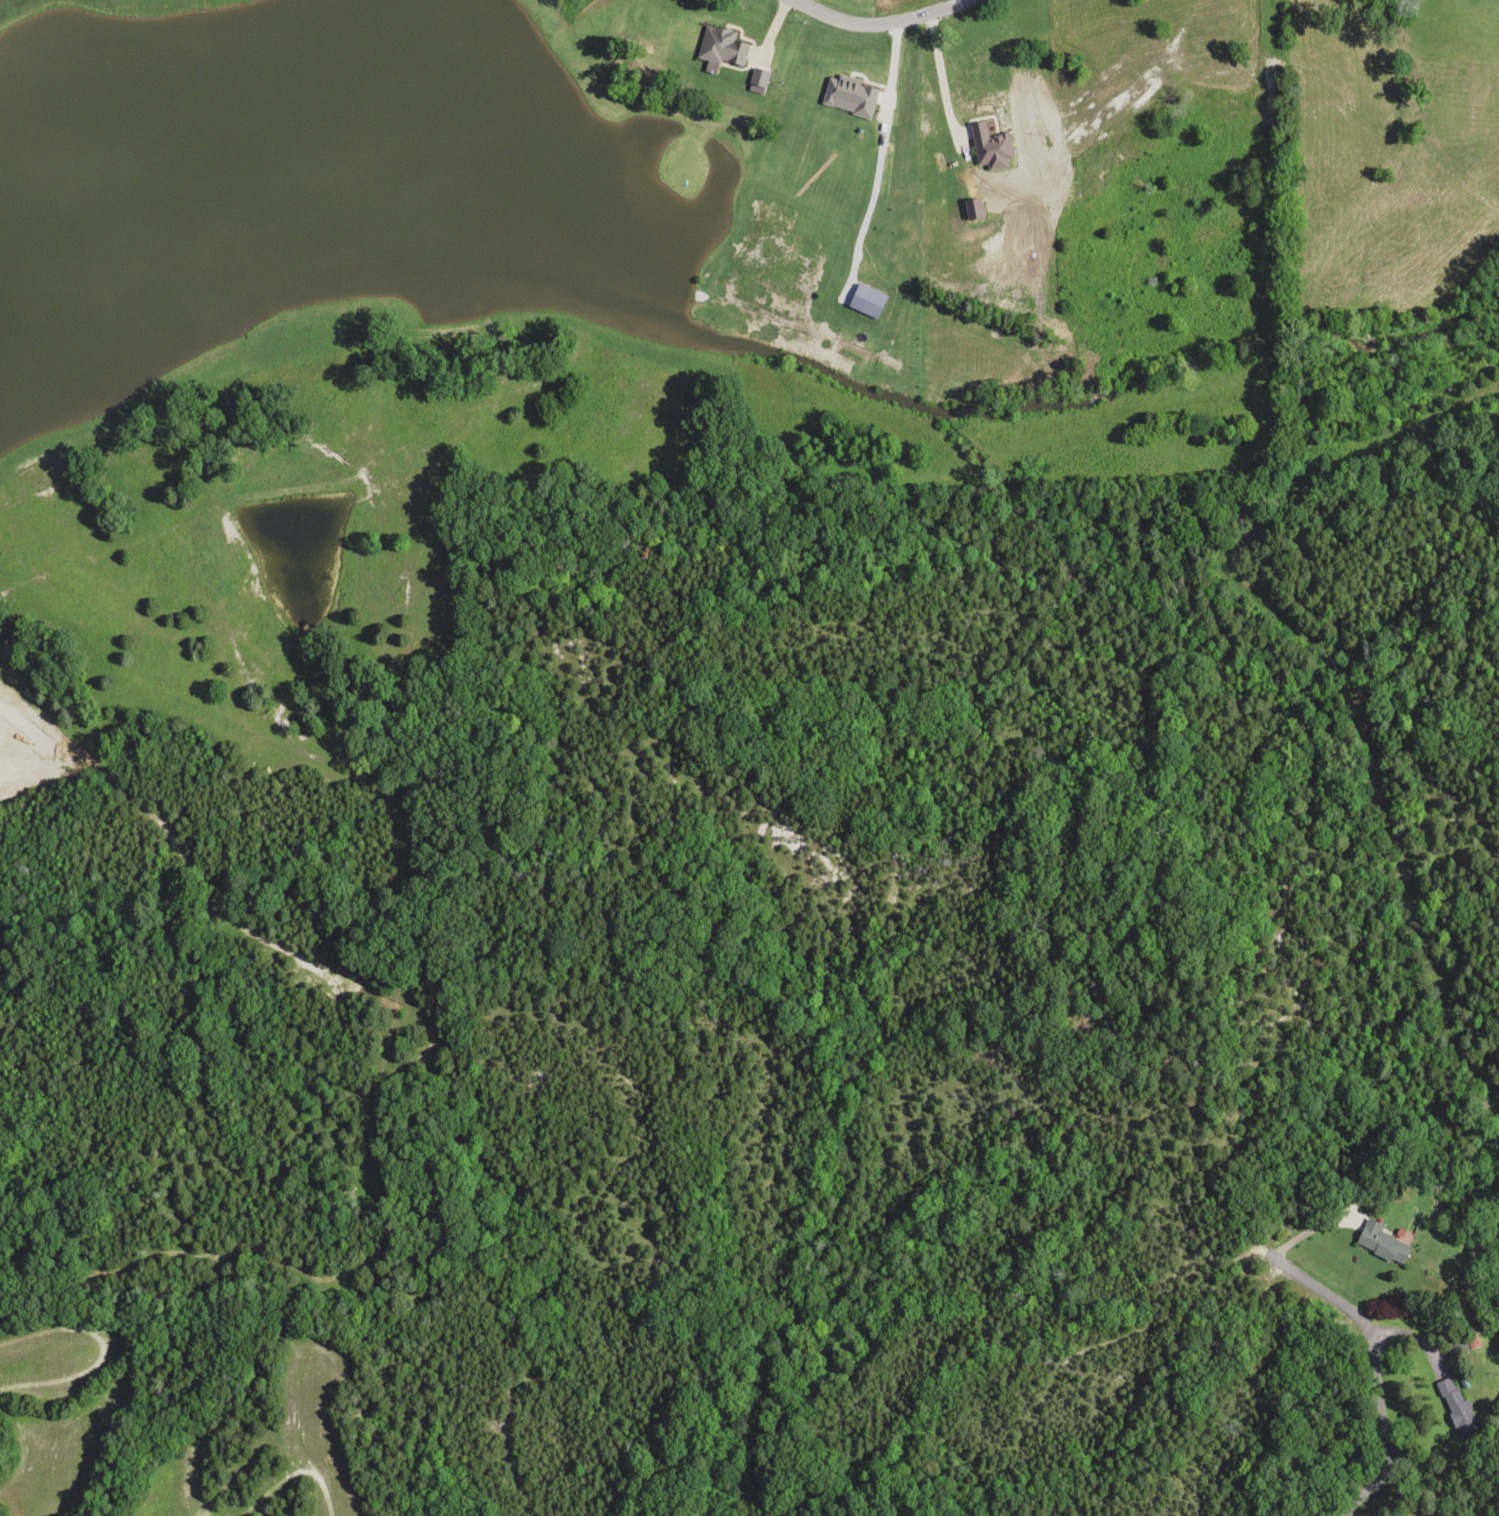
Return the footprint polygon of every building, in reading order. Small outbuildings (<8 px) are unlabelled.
[(704,22),(695,54),(740,67),(748,42),(735,38),(737,31),(704,22)] [(1400,1266),(1409,1246),(1379,1232),(1382,1226),(1365,1218),(1353,1244),(1400,1266)] [(1456,1435),(1474,1427),(1451,1374),(1433,1382),(1456,1435)]
